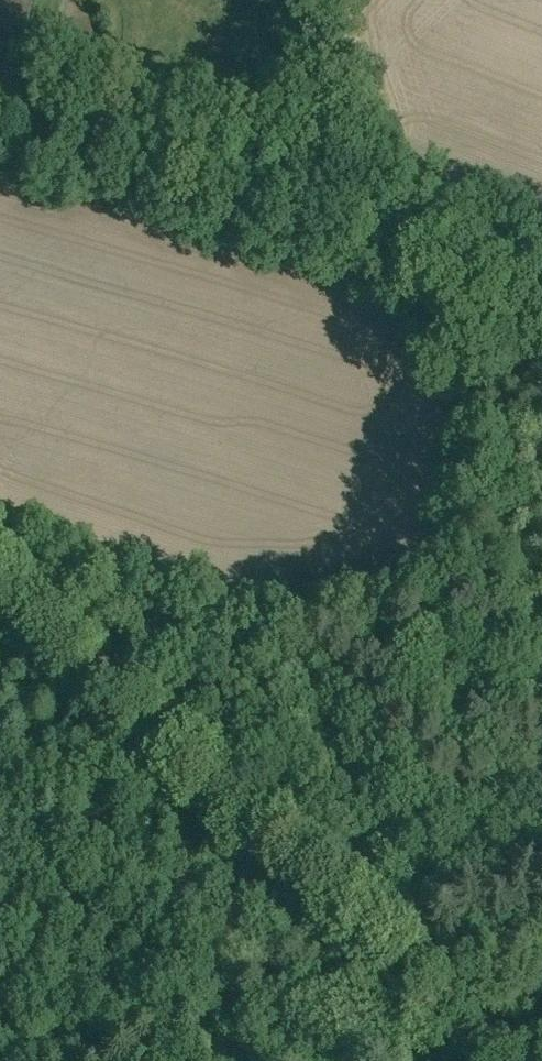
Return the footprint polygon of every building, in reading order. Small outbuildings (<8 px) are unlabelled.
[(23,34),(32,0),(0,0),(0,28),(23,34)]
